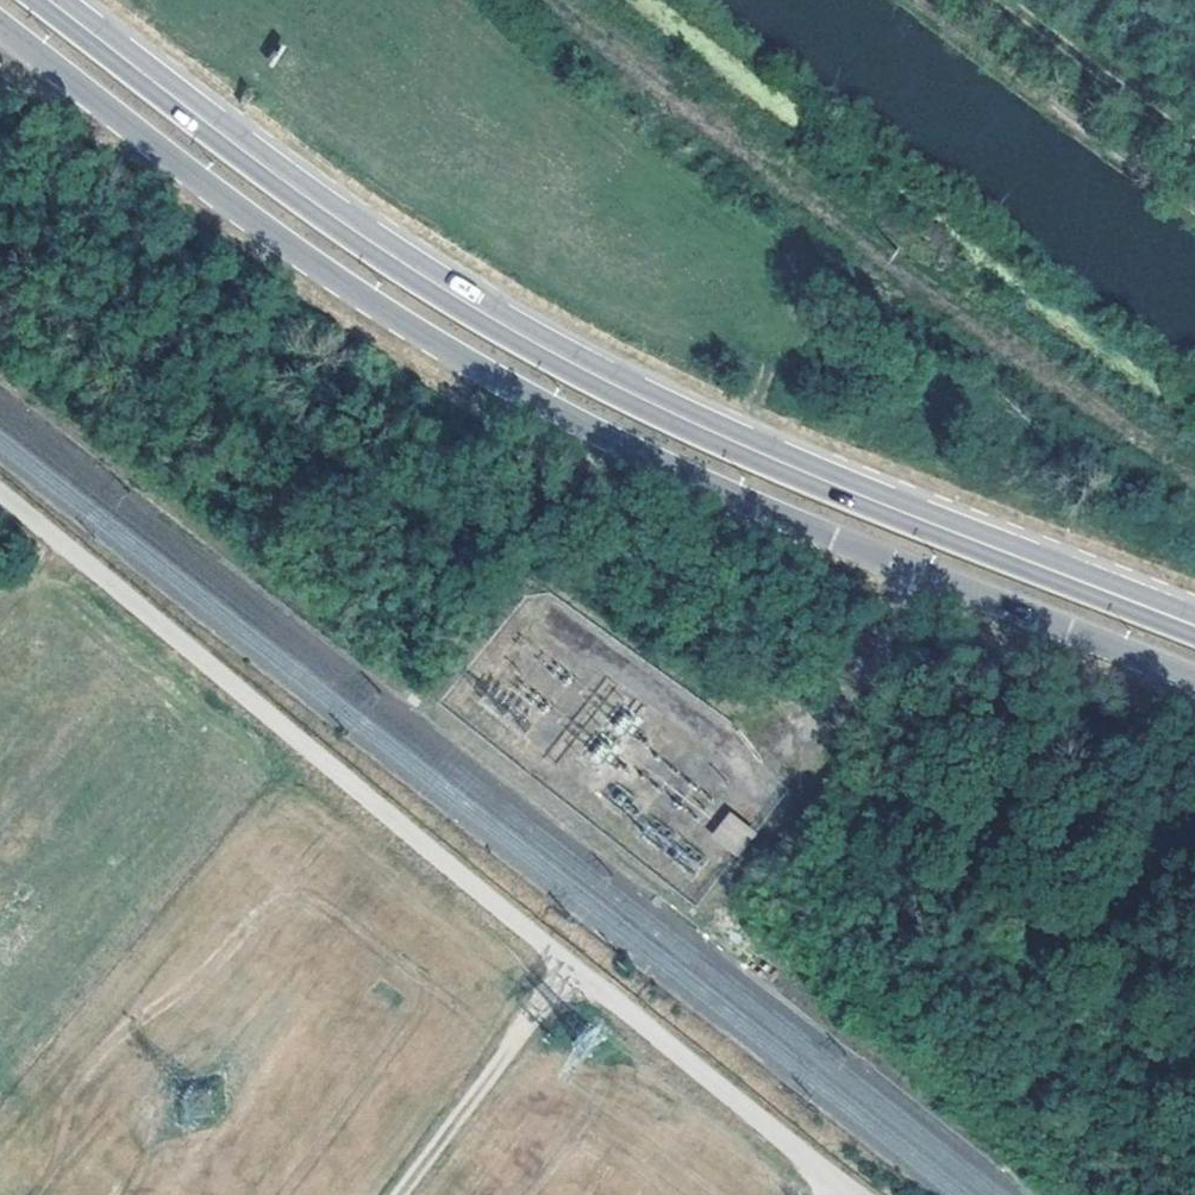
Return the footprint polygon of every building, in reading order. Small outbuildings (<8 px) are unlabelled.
[(756,831),(732,811),(714,833),(738,853),(756,831)] [(28,936),(0,909),(0,945),(10,955),(28,936)]
